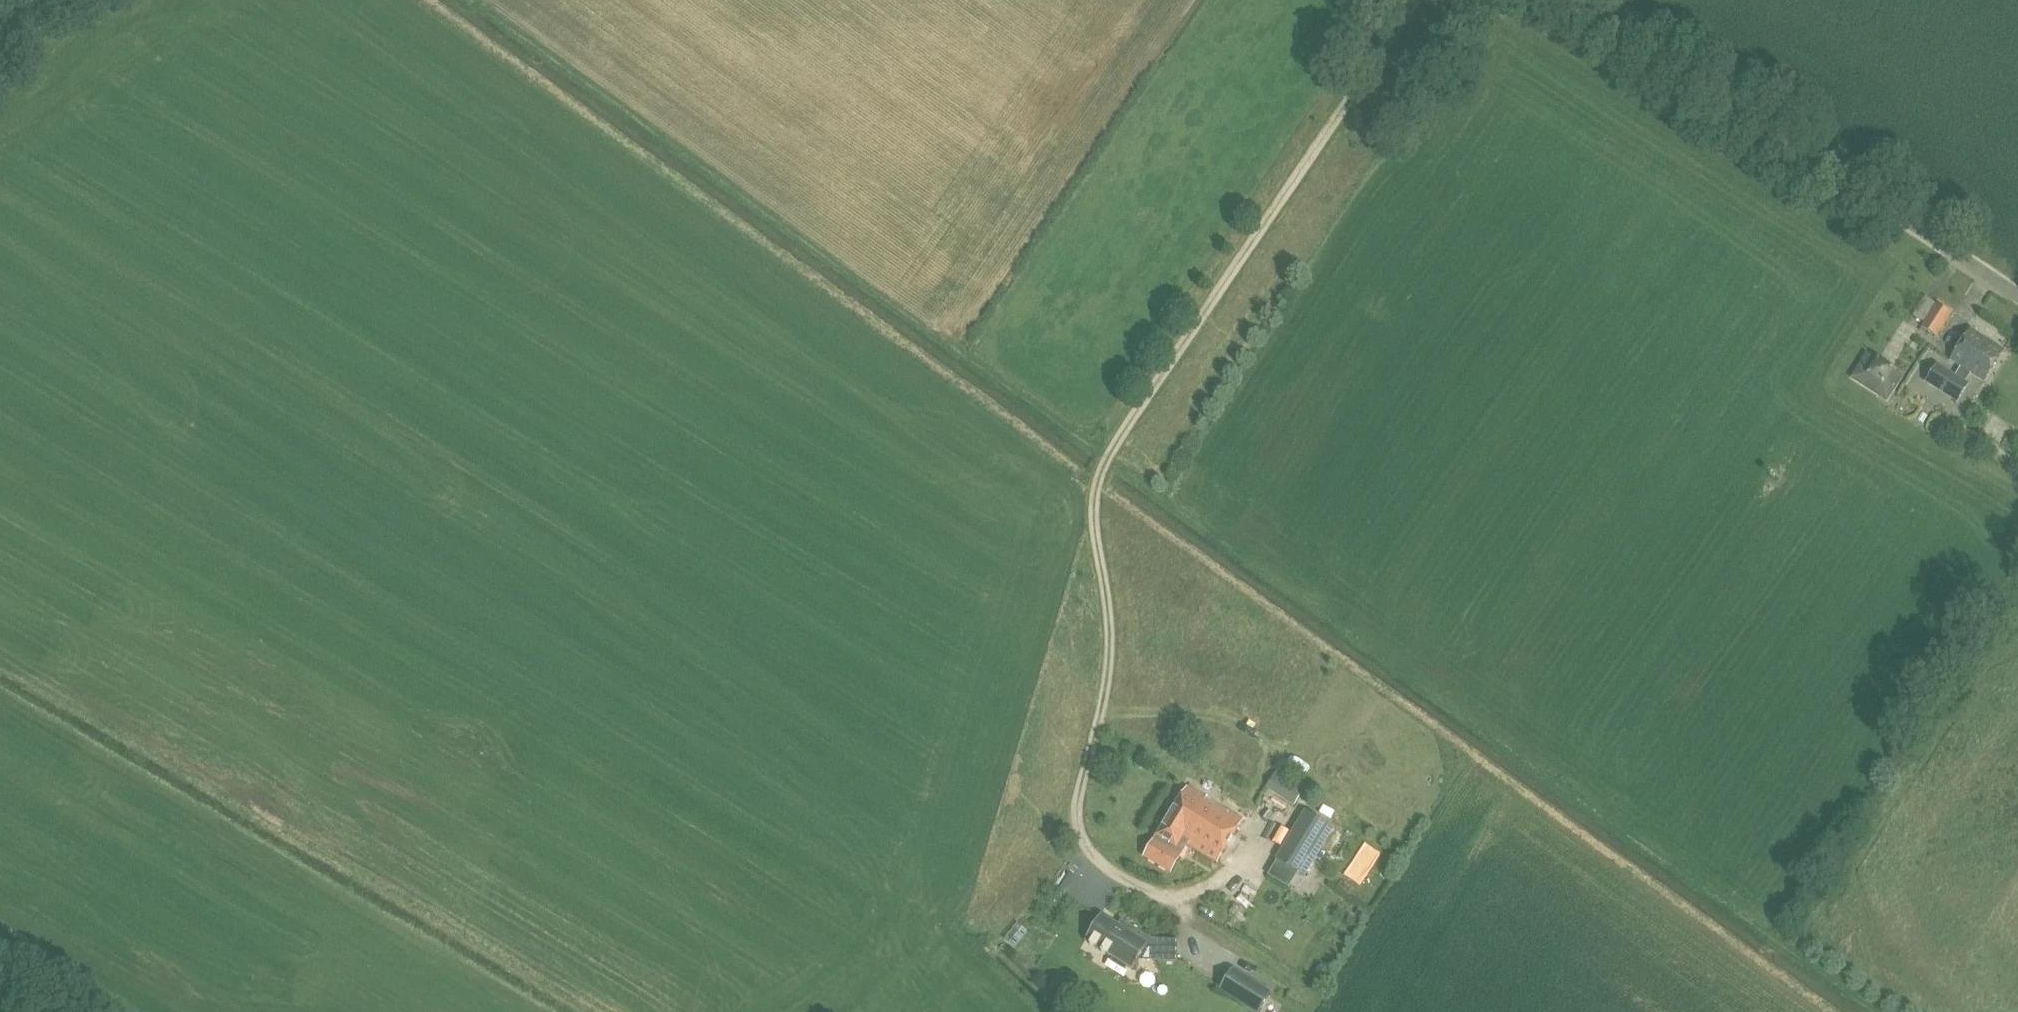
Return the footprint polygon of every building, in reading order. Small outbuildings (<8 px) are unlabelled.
[(1921,327),(1938,337),(1952,313),(1926,296),(1914,315),(1923,322),(1921,327)] [(1925,381),(1957,402),(1969,384),(1965,382),(1971,373),(1985,381),(2005,349),(1971,328),(1951,360),(1959,365),(1954,374),(1937,363),(1925,381)] [(1902,375),(1868,352),(1852,376),(1886,399),(1902,375)] [(1266,788),(1295,805),(1306,786),(1278,770),(1266,788)] [(1146,857),(1171,871),(1187,843),(1218,861),(1243,818),(1187,786),(1146,857)] [(1276,861),(1303,877),(1332,828),(1306,812),(1276,861)] [(1076,877),(1069,873),(1058,891),(1065,895),(1076,877)] [(1308,877),(1307,891),(1321,892),(1323,879),(1308,877)] [(1111,961),(1125,970),(1127,967),(1133,970),(1147,947),(1159,955),(1159,961),(1178,962),(1179,939),(1152,938),(1132,926),(1129,930),(1102,913),(1085,940),(1113,958),(1111,961)] [(1025,926),(1011,939),(1020,950),(1035,936),(1025,926)] [(1219,990),(1254,1011),(1260,1011),(1272,992),(1233,968),(1219,990)]
